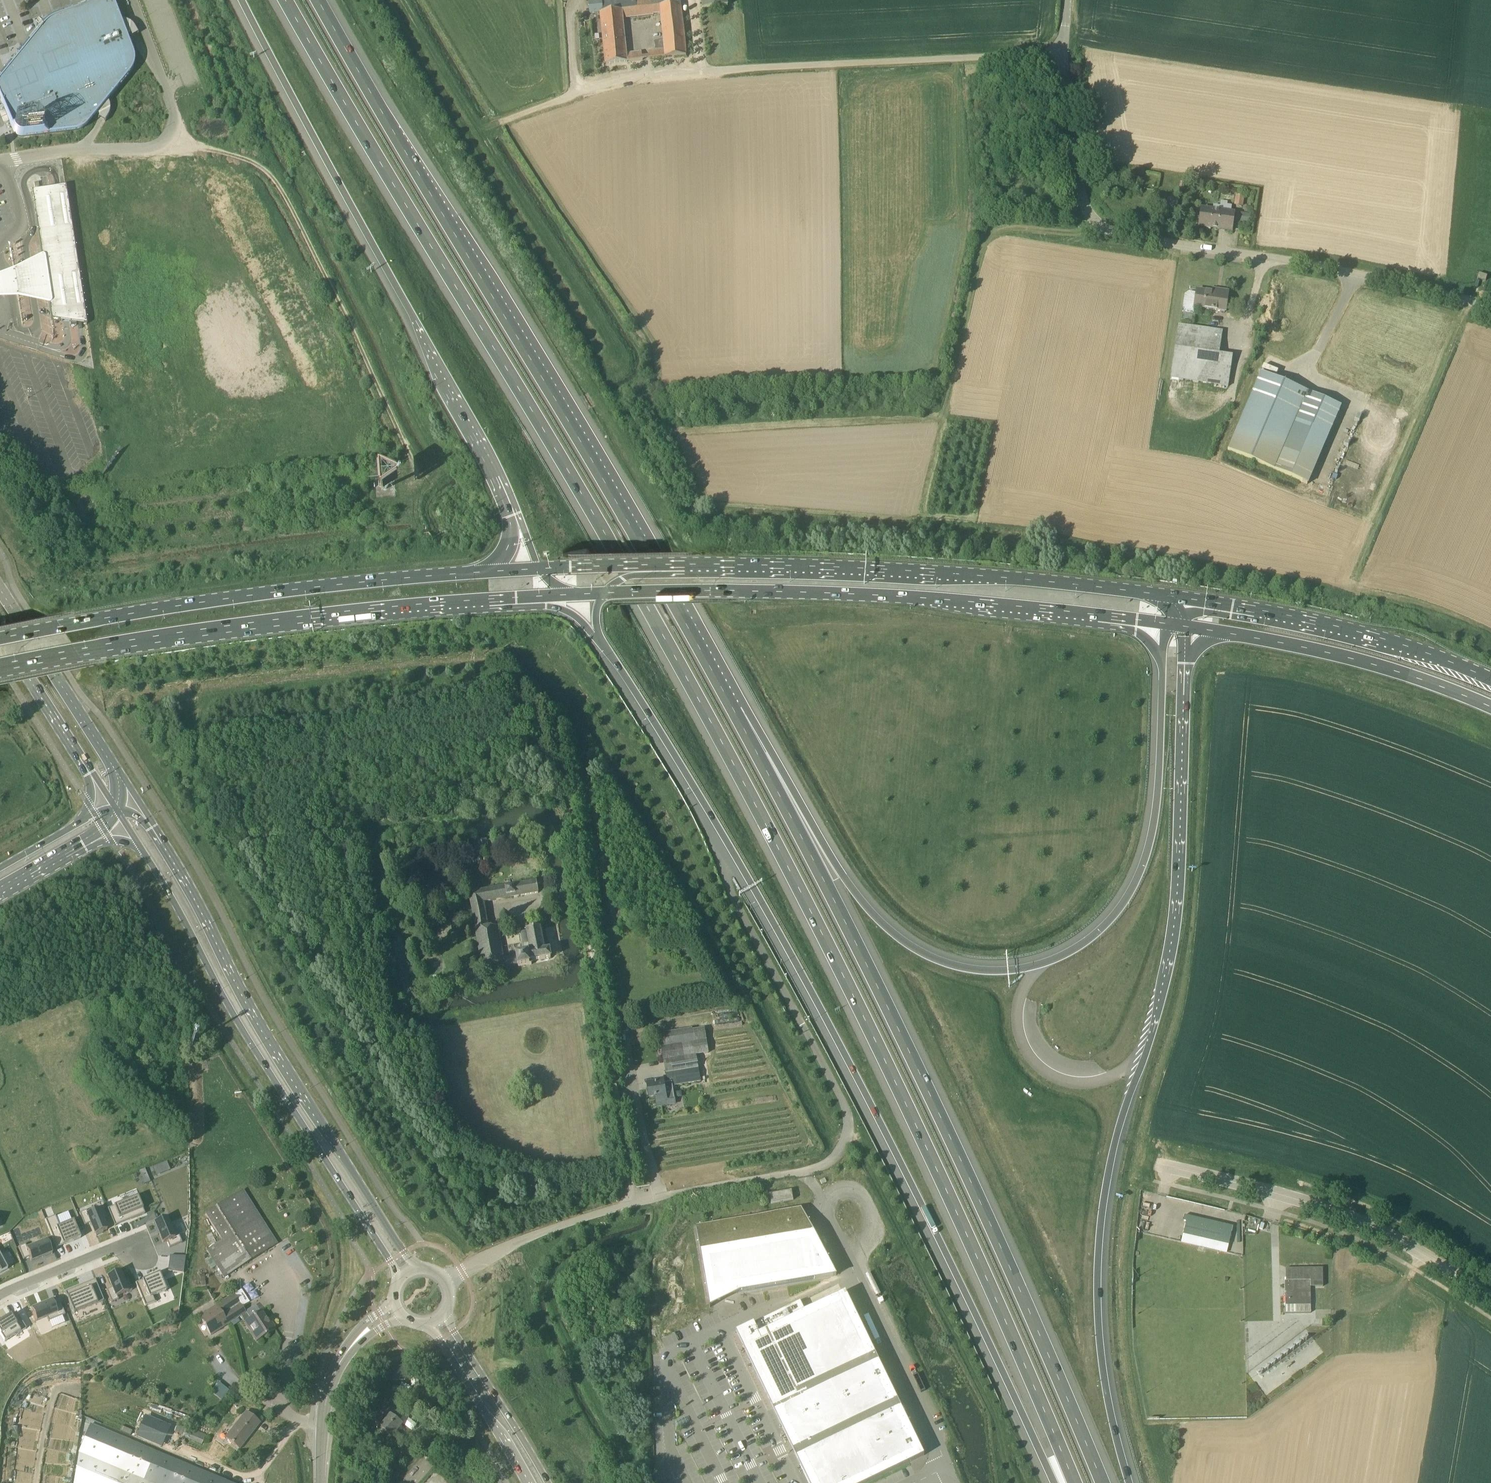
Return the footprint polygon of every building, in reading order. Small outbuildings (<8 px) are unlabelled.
[(106,121),(108,116),(109,114),(110,112),(110,110),(110,107),(110,105),(109,103),(108,102),(107,101),(120,86),(130,73),(133,67),(134,60),(133,53),(127,36),(129,36),(130,36),(134,34),(137,32),(135,28),(133,26),(132,24),(130,23),(128,22),(126,21),(123,20),(122,20),(121,21),(115,5),(114,4),(113,3),(113,2),(112,2),(111,1),(110,0),(101,0),(55,18),(49,20),(44,25),(42,27),(31,41),(14,61),(7,70),(3,75),(0,78),(0,99),(12,130),(13,132),(14,134),(15,135),(16,136),(17,137),(19,137),(20,138),(21,138),(22,138),(23,138),(76,131),(78,131),(80,130),(81,130),(84,128),(88,124),(90,122),(97,114),(99,115),(99,116),(99,117),(102,118),(106,121)] [(602,0),(596,0),(589,1),(590,14),(601,13),(603,12),(602,0)] [(703,9),(728,6),(727,0),(702,0),(703,9)] [(686,56),(686,54),(681,4),(603,12),(601,13),(607,65),(642,61),(641,53),(626,54),(623,19),(661,14),(664,50),(649,52),(649,60),(686,56)] [(83,325),(87,325),(66,186),(58,187),(46,189),(32,191),(42,256),(49,305),(52,320),(60,321),(66,322),(70,322),(71,326),(77,326),(76,323),(80,324),(84,324),(83,325)] [(1236,196),(1235,203),(1235,206),(1236,206),(1242,207),(1243,197),(1236,196)] [(1177,206),(1178,200),(1169,198),(1168,205),(1177,206)] [(1232,231),(1232,230),(1234,213),(1202,209),(1199,227),(1232,231)] [(1250,216),(1241,214),(1240,222),(1249,223),(1250,216)] [(43,252),(15,266),(0,272),(0,296),(19,295),(50,301),(51,301),(52,300),(53,299),(46,254),(45,253),(44,252),(43,252)] [(1195,308),(1225,312),(1228,292),(1219,290),(1219,294),(1197,291),(1197,294),(1189,293),(1185,295),(1183,308),(1186,312),(1194,313),(1195,308)] [(1223,331),(1210,330),(1179,325),(1171,378),(1228,387),(1233,356),(1219,354),(1223,331)] [(1303,483),(1336,405),(1261,373),(1228,451),(1303,483)] [(521,778),(541,774),(539,765),(520,769),(521,778)] [(474,841),(477,864),(485,862),(483,850),(489,850),(487,839),(474,841)] [(537,881),(470,893),(476,930),(477,930),(483,971),(518,964),(519,967),(532,965),(531,962),(551,958),(550,950),(545,951),(540,928),(527,931),(531,953),(504,958),(499,927),(500,927),(499,926),(489,928),(484,902),(539,893),(537,881)] [(450,921),(437,924),(439,935),(453,932),(450,921)] [(649,1098),(655,1097),(657,1107),(676,1104),(673,1086),(700,1081),(696,1055),(708,1053),(705,1029),(660,1036),(666,1073),(667,1080),(664,1080),(655,1081),(656,1083),(647,1084),(649,1098)] [(216,1266),(224,1278),(277,1244),(243,1190),(228,1200),(206,1214),(222,1241),(207,1250),(211,1257),(206,1260),(211,1269),(216,1266)] [(769,1194),(771,1204),(794,1200),(792,1190),(769,1194)] [(138,1198),(114,1207),(121,1224),(145,1216),(138,1198)] [(85,1211),(78,1213),(83,1225),(88,1224),(92,1235),(94,1235),(95,1237),(102,1234),(101,1233),(107,1231),(98,1210),(86,1214),(85,1211)] [(837,1276),(808,1222),(796,1224),(793,1210),(696,1226),(708,1298),(837,1276)] [(169,1214),(155,1219),(164,1240),(168,1238),(171,1244),(182,1241),(180,1234),(177,1235),(169,1214)] [(76,1221),(53,1229),(59,1246),(82,1238),(76,1221)] [(1186,1222),(1184,1234),(1229,1245),(1232,1233),(1186,1222)] [(27,1241),(20,1244),(24,1256),(31,1254),(33,1260),(53,1253),(47,1239),(28,1245),(27,1241)] [(10,1272),(0,1252),(0,1276),(10,1272)] [(170,1256),(168,1271),(184,1274),(186,1257),(170,1256)] [(161,1268),(138,1276),(145,1294),(168,1286),(161,1268)] [(1311,1281),(1311,1287),(1323,1287),(1323,1268),(1286,1269),(1286,1281),(1311,1281)] [(114,1292),(109,1293),(114,1306),(121,1304),(120,1300),(132,1297),(123,1275),(119,1277),(118,1276),(110,1278),(111,1279),(110,1280),(114,1292)] [(1285,1281),(1286,1306),(1311,1305),(1311,1287),(1311,1281),(1286,1281),(1285,1281)] [(91,1282),(67,1289),(73,1308),(98,1300),(91,1282)] [(761,1333),(790,1394),(792,1398),(877,1357),(846,1292),(798,1316),(793,1305),(760,1321),(765,1331),(761,1333)] [(240,1316),(246,1313),(234,1294),(199,1317),(211,1335),(240,1316)] [(52,1299),(32,1305),(37,1319),(57,1312),(58,1316),(64,1314),(60,1301),(54,1303),(52,1299)] [(240,1316),(256,1342),(275,1330),(270,1322),(269,1323),(261,1311),(250,1318),(246,1313),(240,1316)] [(0,1323),(0,1334),(4,1342),(26,1330),(16,1314),(0,1323)] [(770,1403),(795,1454),(899,1403),(877,1357),(792,1398),(790,1394),(770,1403)] [(386,1370),(387,1381),(410,1380),(410,1364),(386,1370)] [(222,1399),(230,1390),(219,1381),(211,1390),(222,1399)] [(403,1424),(395,1418),(399,1412),(387,1403),(378,1414),(386,1420),(381,1428),(393,1437),(403,1424)] [(795,1454),(809,1482),(868,1482),(925,1456),(899,1403),(795,1454)] [(246,1412),(226,1438),(239,1449),(260,1423),(246,1412)] [(192,1467),(103,1429),(92,1425),(80,1454),(75,1482),(230,1482),(192,1467)] [(202,1444),(206,1435),(193,1429),(189,1438),(202,1444)]
